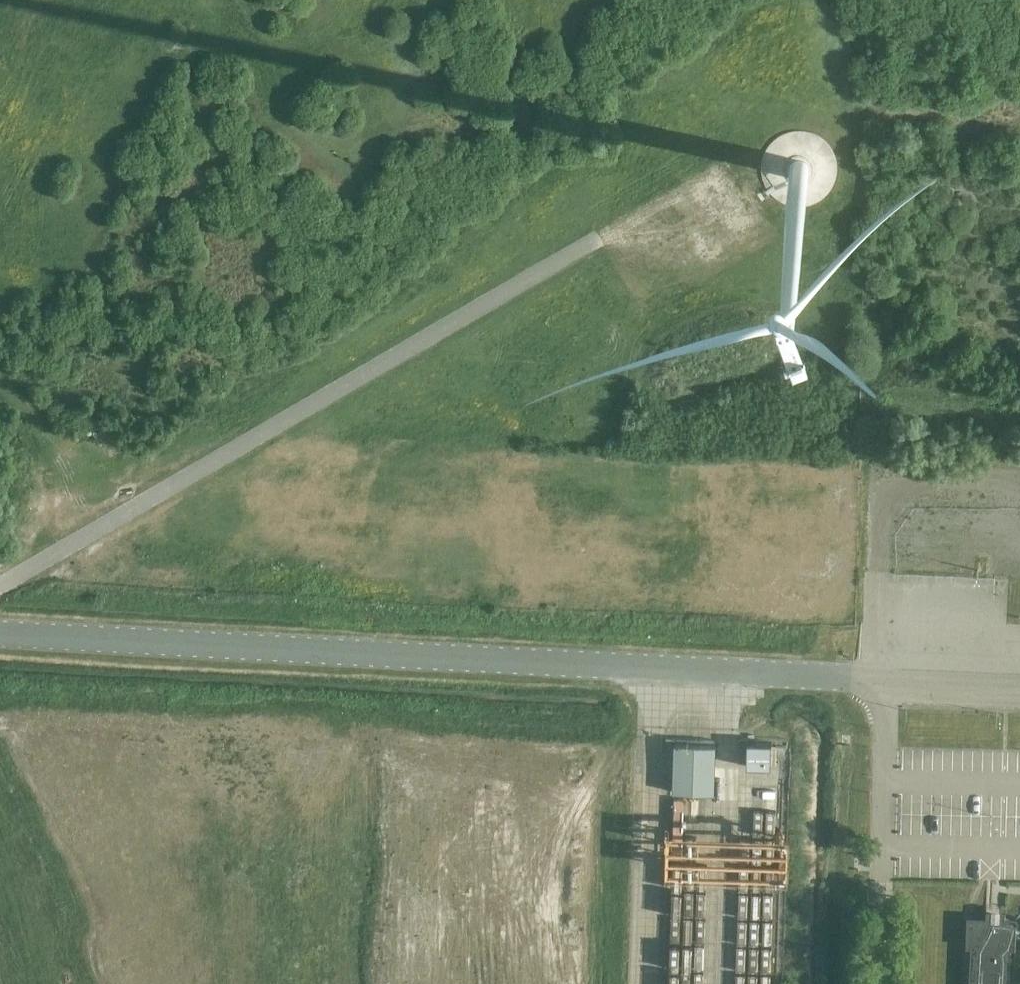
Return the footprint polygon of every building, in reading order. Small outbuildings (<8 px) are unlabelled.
[(790,165),(789,169),(790,173),(792,176),(795,178),(799,179),(803,178),(806,176),(808,173),(809,169),(809,165),(806,162),(803,159),(799,159),(795,159),(792,162),(790,165)] [(675,742),(673,792),(714,793),(716,744),(675,742)] [(748,765),(771,766),(772,742),(749,742),(748,765)] [(987,908),(987,916),(968,915),(967,945),(971,946),(970,983),(1010,983),(1012,948),(1016,948),(1017,918),(1006,917),(1006,909),(987,908)]
